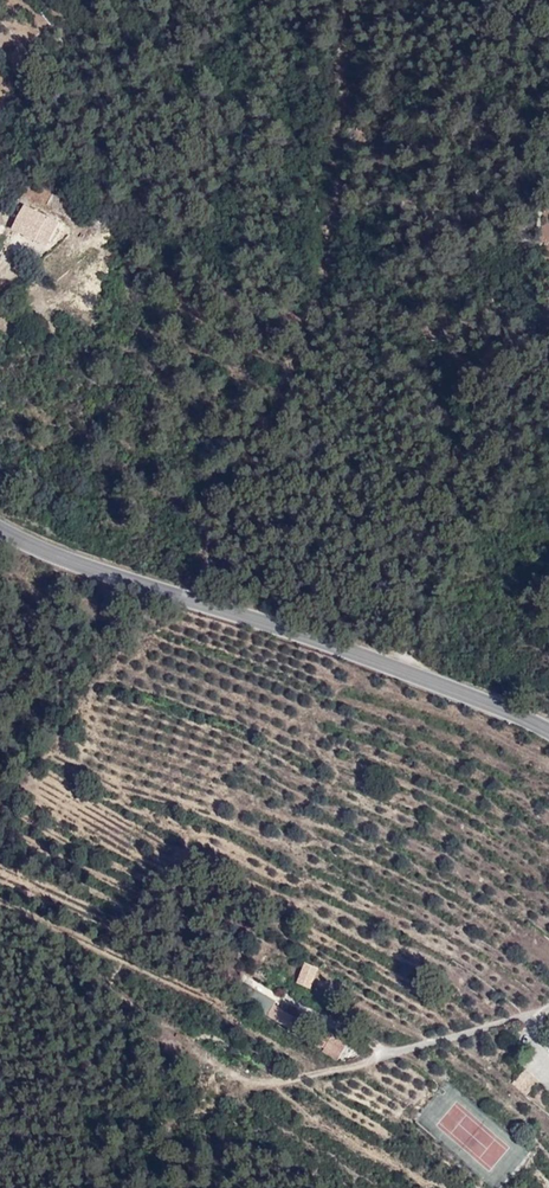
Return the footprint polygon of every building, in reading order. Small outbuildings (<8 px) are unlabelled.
[(72,218),(29,199),(17,226),(60,246),(72,218)] [(336,1059),(346,1044),(332,1034),(322,1049),(336,1059)]
